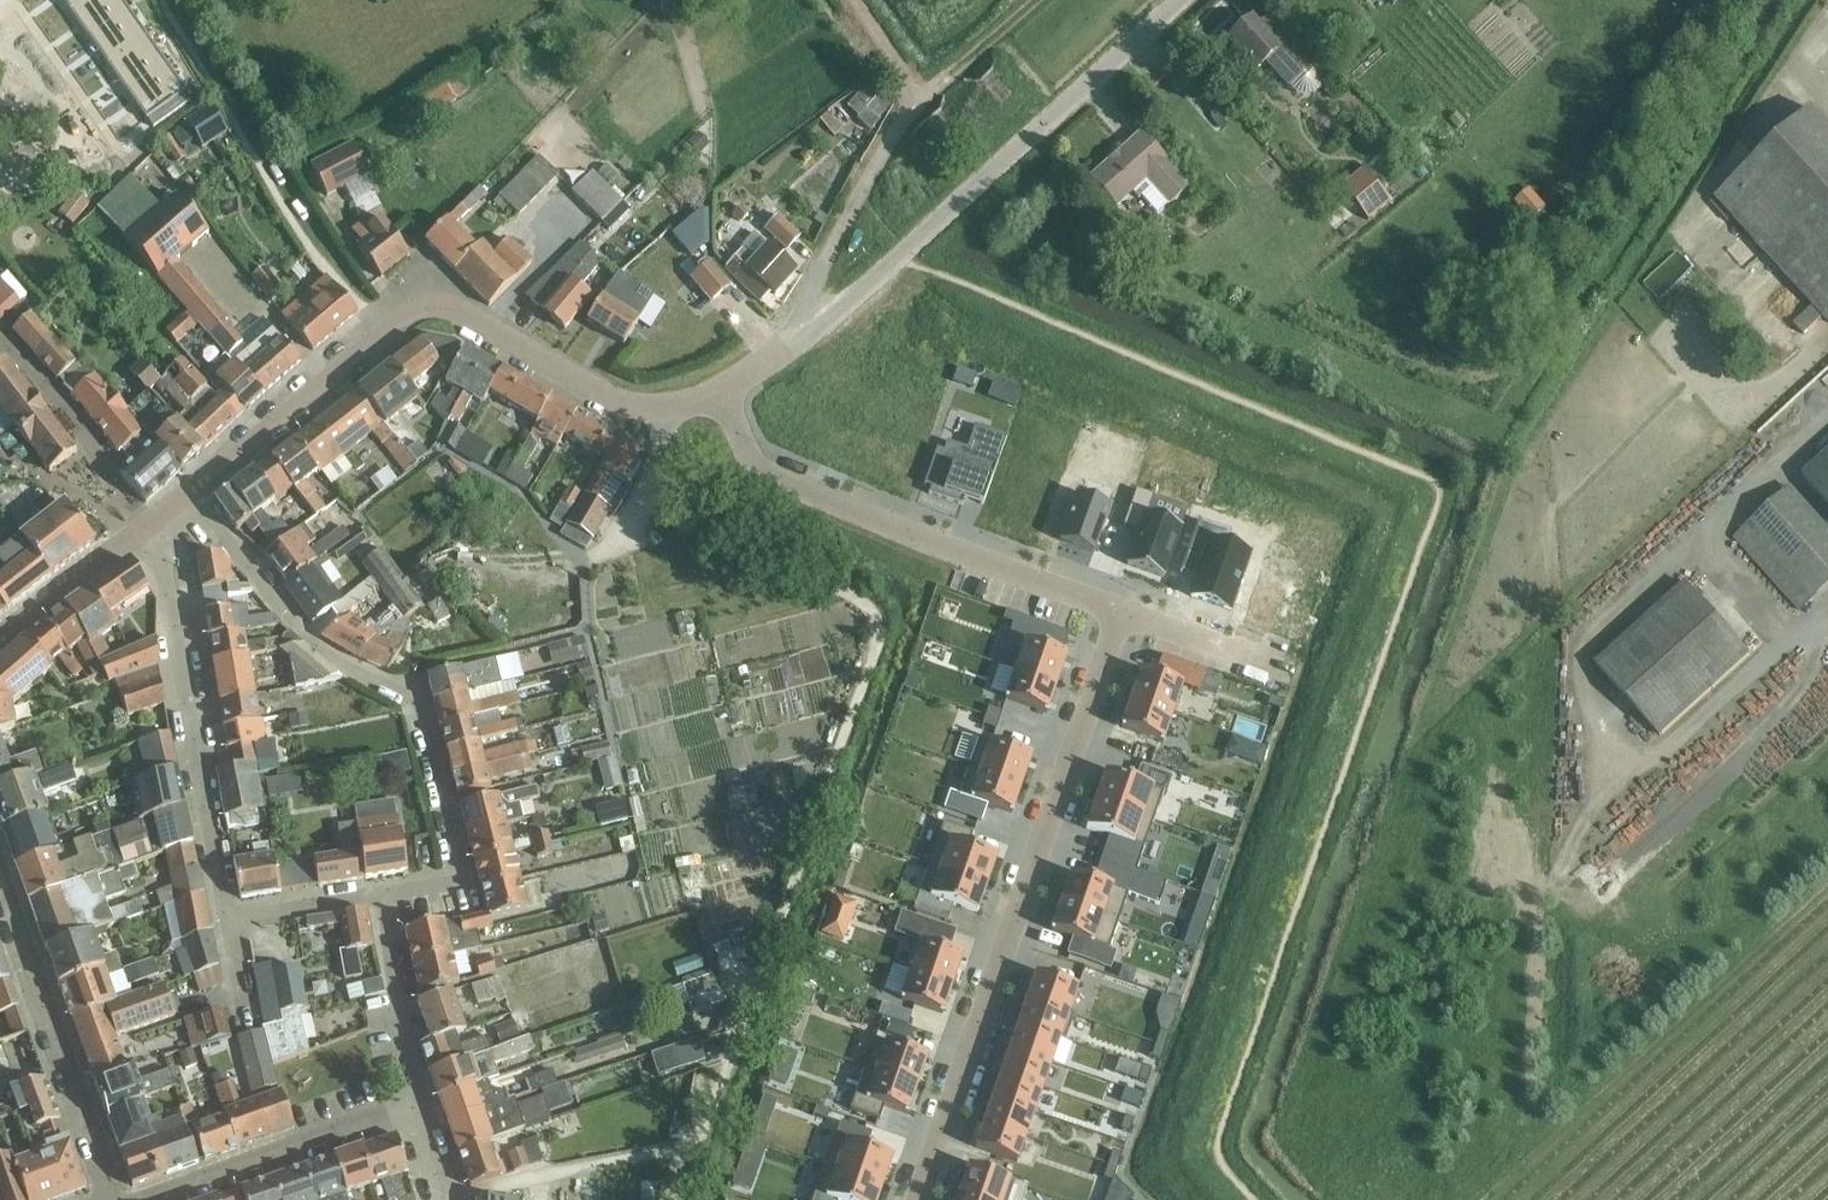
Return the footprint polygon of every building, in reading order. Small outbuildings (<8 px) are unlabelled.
[(70,12),(87,0),(61,0),(70,12)] [(70,12),(89,39),(128,11),(120,0),(87,0),(70,12)] [(128,11),(89,39),(108,66),(147,38),(128,11)] [(1273,61),(1270,64),(1289,85),(1313,63),(1275,21),(1263,33),(1251,20),(1227,41),(1255,72),(1270,58),(1273,61)] [(147,38),(108,66),(128,93),(167,65),(147,38)] [(1380,86),(1403,75),(1398,64),(1374,75),(1380,86)] [(167,65),(128,93),(147,121),(147,120),(160,111),(172,103),(185,94),(186,93),(167,65)] [(466,94),(458,80),(446,87),(446,86),(415,104),(425,120),(455,102),(454,101),(466,94)] [(868,86),(848,107),(859,118),(857,120),(870,132),(880,122),(879,120),(892,107),(880,95),(879,97),(868,86)] [(185,94),(172,103),(178,111),(191,102),(185,94)] [(172,103),(160,111),(166,119),(178,111),(172,103)] [(186,124),(173,135),(182,149),(196,140),(202,148),(225,133),(210,109),(186,124)] [(941,110),(921,126),(933,140),(953,123),(941,110)] [(160,111),(147,120),(153,129),(166,119),(160,111)] [(1714,198),(1812,307),(1793,325),(1803,336),(1822,319),(1827,324),(1827,131),(1810,111),(1714,198)] [(1186,186),(1164,162),(1165,161),(1139,131),(1088,177),(1115,207),(1131,192),(1137,199),(1140,196),(1156,213),(1166,204),(1186,186)] [(698,132),(688,142),(699,153),(710,143),(698,132)] [(353,145),(311,167),(327,197),(369,175),(353,145)] [(538,158),(530,166),(548,185),(557,177),(538,158)] [(519,177),(537,196),(539,194),(548,185),(530,166),(521,175),(519,177)] [(606,166),(596,176),(602,182),(606,186),(617,177),(606,166)] [(1362,171),(1340,189),(1366,220),(1388,203),(1362,171)] [(593,172),(572,192),(582,202),(602,182),(596,176),(593,172)] [(177,262),(208,235),(176,198),(161,212),(131,177),(97,210),(228,358),(243,345),(225,326),(229,322),(177,262)] [(509,187),(528,205),(537,196),(519,177),(509,187)] [(602,182),(582,202),(592,212),(612,193),(606,186),(602,182)] [(425,242),(458,276),(489,306),(531,263),(508,239),(494,253),(482,241),(475,248),(453,226),(461,218),(462,219),(486,193),(479,187),(425,242)] [(509,187),(498,198),(507,206),(517,216),(528,205),(509,187)] [(1528,189),(1513,202),(1530,221),(1544,208),(1528,189)] [(81,190),(76,195),(84,202),(88,196),(81,190)] [(612,193),(592,212),(602,222),(622,203),(612,193)] [(57,214),(72,226),(89,206),(84,202),(76,195),(74,194),(57,214)] [(498,198),(493,203),(502,211),(507,206),(498,198)] [(622,203),(602,222),(608,229),(628,209),(622,203)] [(741,205),(733,213),(741,221),(749,212),(741,205)] [(703,210),(672,236),(690,258),(704,247),(703,210)] [(819,211),(815,219),(823,223),(827,215),(819,211)] [(777,217),(764,232),(786,252),(800,238),(777,217)] [(379,220),(367,229),(363,224),(351,233),(361,246),(357,249),(381,279),(409,257),(379,220)] [(743,248),(724,269),(760,303),(770,291),(774,295),(795,272),(768,247),(755,235),(743,248)] [(579,287),(589,276),(600,262),(590,253),(592,252),(581,242),(525,296),(563,330),(590,297),(579,287)] [(709,264),(695,276),(690,279),(710,302),(728,287),(709,264)] [(281,295),(266,276),(262,271),(251,279),(270,304),(281,295)] [(615,273),(585,321),(622,345),(653,297),(615,273)] [(19,302),(0,281),(0,320),(19,302)] [(311,352),(356,314),(330,287),(287,324),(311,352)] [(182,317),(164,334),(175,346),(193,330),(182,317)] [(56,381),(73,365),(49,339),(48,340),(27,318),(11,333),(56,381)] [(235,365),(260,393),(298,362),(271,332),(235,365)] [(408,387),(437,363),(444,372),(459,346),(453,343),(425,337),(390,365),(408,387)] [(464,391),(482,360),(463,349),(444,382),(454,388),(446,401),(436,395),(429,407),(440,420),(446,423),(449,418),(464,391)] [(233,366),(229,362),(225,356),(201,378),(218,396),(219,396),(224,391),(244,412),(259,394),(260,393),(235,365),(233,366)] [(176,421),(203,450),(244,412),(224,391),(219,396),(218,396),(214,400),(204,389),(205,388),(180,360),(162,376),(164,378),(158,382),(152,388),(159,396),(164,392),(184,414),(176,421)] [(464,391),(449,418),(457,423),(472,398),(482,404),(488,393),(501,371),(482,360),(464,391)] [(4,362),(0,365),(0,439),(1,441),(14,431),(47,474),(74,453),(4,362)] [(140,362),(127,374),(146,395),(152,388),(158,382),(140,362)] [(424,407),(408,387),(390,365),(358,391),(384,425),(404,409),(410,418),(424,407)] [(146,436),(126,414),(106,392),(84,368),(62,388),(87,416),(117,455),(120,452),(124,457),(146,436)] [(549,399),(501,371),(488,393),(536,422),(549,399)] [(405,451),(392,435),(384,425),(358,391),(293,443),(319,474),(320,473),(331,486),(352,470),(341,456),(371,432),(404,474),(415,464),(414,463),(405,451)] [(126,414),(146,436),(153,443),(180,471),(202,450),(203,451),(203,450),(176,421),(174,424),(146,395),(126,414)] [(549,399),(536,422),(504,477),(523,490),(531,477),(520,471),(539,438),(555,447),(562,436),(575,414),(549,399)] [(575,414),(562,436),(604,461),(617,438),(575,414)] [(936,449),(924,485),(931,487),(928,494),(962,506),(964,499),(983,505),(1007,437),(975,426),(967,449),(947,442),(944,451),(936,449)] [(454,451),(463,436),(451,429),(442,444),(454,451)] [(463,435),(463,436),(454,451),(480,466),(489,451),(463,435)] [(180,471),(153,443),(146,436),(124,457),(131,464),(119,476),(145,504),(180,471)] [(583,496),(566,525),(591,539),(608,511),(596,504),(611,478),(621,484),(640,452),(637,450),(630,446),(617,438),(604,461),(598,470),(583,496)] [(417,442),(405,451),(414,463),(426,454),(417,442)] [(304,483),(317,474),(318,474),(319,474),(293,443),(270,459),(292,488),(314,519),(324,512),(312,496),(313,495),(304,483)] [(8,466),(0,450),(0,470),(8,466)] [(1827,505),(1827,452),(1802,476),(1827,505)] [(270,459),(253,472),(275,501),(292,488),(270,459)] [(391,461),(374,473),(384,487),(401,475),(391,461)] [(253,472),(228,490),(257,530),(265,540),(275,533),(260,512),(275,501),(253,472)] [(1802,613),(1827,589),(1827,519),(1795,482),(1733,537),(1802,613)] [(568,487),(559,504),(549,521),(560,527),(579,494),(568,487)] [(257,530),(228,490),(210,503),(222,519),(224,518),(235,531),(243,525),(250,535),(257,530)] [(1136,490),(1123,526),(1139,532),(1127,564),(1163,577),(1182,528),(1146,514),(1152,496),(1136,490)] [(1076,495),(1059,542),(1093,554),(1110,507),(1076,495)] [(59,538),(75,558),(94,543),(63,505),(55,512),(43,497),(32,506),(43,520),(59,538)] [(43,520),(20,538),(50,577),(75,558),(59,538),(43,520)] [(1198,520),(1179,574),(1181,574),(1182,572),(1184,567),(1196,571),(1194,576),(1197,577),(1197,578),(1190,597),(1230,611),(1249,554),(1225,546),(1229,533),(1199,523),(1200,521),(1198,520)] [(563,529),(559,536),(584,551),(585,550),(591,539),(566,525),(563,529)] [(307,553),(304,549),(312,543),(302,528),(291,536),(272,550),(264,556),(284,584),(321,556),(347,537),(341,529),(307,553)] [(336,561),(364,540),(358,532),(330,552),(336,561)] [(20,538),(0,555),(0,606),(5,612),(50,577),(20,538)] [(272,550),(266,541),(257,548),(264,556),(272,550)] [(380,549),(359,565),(391,608),(400,621),(404,618),(422,608),(423,607),(380,549)] [(226,558),(222,554),(196,558),(200,589),(224,585),(225,597),(251,593),(247,580),(230,583),(226,558)] [(329,586),(317,570),(326,564),(321,556),(284,584),(283,585),(299,608),(329,586)] [(129,561),(89,590),(107,616),(111,623),(120,617),(116,610),(148,589),(129,561)] [(338,620),(376,590),(368,581),(331,610),(338,620)] [(440,598),(453,591),(448,582),(430,592),(435,601),(437,600),(440,598)] [(1660,736),(1749,656),(1685,584),(1596,665),(1660,736)] [(224,585),(200,589),(203,603),(226,599),(225,597),(224,585)] [(330,586),(329,586),(299,608),(311,623),(341,601),(330,586)] [(95,660),(99,665),(110,660),(100,638),(115,628),(111,623),(107,616),(89,590),(65,607),(95,660)] [(435,601),(425,607),(436,625),(447,618),(437,600),(435,601)] [(243,606),(229,608),(204,613),(208,637),(242,632),(279,625),(270,616),(246,620),(243,606)] [(65,607),(44,623),(66,653),(75,646),(86,665),(95,660),(65,607)] [(344,620),(321,637),(356,659),(372,637),(389,627),(395,623),(400,621),(391,608),(372,624),(369,622),(361,630),(344,620)] [(689,611),(675,615),(681,636),(695,632),(689,611)] [(1006,611),(1003,621),(1012,624),(1008,637),(1017,640),(1020,631),(1030,635),(1035,622),(1006,611)] [(66,653),(44,623),(25,638),(47,667),(58,659),(73,678),(81,672),(66,653)] [(372,637),(356,659),(387,673),(388,671),(402,650),(409,636),(389,627),(372,637)] [(290,648),(304,645),(287,631),(280,640),(290,648)] [(242,632),(208,637),(212,662),(246,657),(277,652),(277,650),(275,640),(244,646),(242,632)] [(13,729),(10,715),(8,704),(12,703),(49,671),(47,667),(25,638),(0,660),(0,733),(13,729)] [(587,659),(582,638),(547,647),(552,668),(587,659)] [(127,653),(110,660),(99,665),(103,675),(107,684),(113,682),(117,693),(158,679),(155,640),(127,653)] [(1024,643),(1015,671),(1056,685),(1066,657),(1024,643)] [(290,648),(277,650),(319,684),(342,679),(304,645),(290,648)] [(1163,655),(1155,677),(1182,686),(1198,692),(1206,670),(1163,655)] [(252,697),(246,657),(212,662),(219,703),(252,697)] [(427,676),(434,701),(500,685),(493,660),(427,676)] [(589,662),(576,666),(580,682),(593,678),(589,662)] [(1015,671),(1005,699),(1046,714),(1056,685),(1015,671)] [(1141,672),(1131,701),(1157,710),(1172,715),(1182,686),(1155,677),(1141,672)] [(907,674),(902,688),(915,692),(920,678),(907,674)] [(258,682),(260,696),(279,693),(288,691),(286,677),(258,682)] [(162,706),(158,679),(117,693),(125,718),(162,706)] [(500,685),(434,701),(440,726),(498,711),(518,706),(515,693),(512,682),(500,685)] [(258,722),(255,705),(260,704),(264,709),(281,706),(279,693),(260,696),(252,697),(219,703),(223,728),(258,722)] [(1269,696),(1266,705),(1280,709),(1283,700),(1269,696)] [(1131,701),(1121,729),(1162,743),(1172,715),(1157,710),(1131,701)] [(988,708),(985,717),(997,721),(1000,712),(988,708)] [(498,711),(440,726),(446,749),(477,741),(515,732),(513,724),(512,721),(501,724),(498,711)] [(307,712),(288,715),(290,728),(309,725),(307,712)] [(985,717),(981,726),(994,730),(997,721),(985,717)] [(223,728),(227,750),(252,745),(255,763),(276,759),(273,741),(265,742),(261,721),(258,722),(223,728)] [(521,722),(513,724),(515,732),(523,730),(521,722)] [(561,742),(580,740),(577,723),(559,725),(561,742)] [(167,734),(137,744),(145,775),(175,765),(167,734)] [(979,739),(969,767),(1021,786),(1031,757),(990,743),(979,739)] [(452,775),(525,755),(523,745),(522,744),(481,754),(477,741),(446,749),(452,775)] [(533,742),(523,745),(525,755),(526,755),(536,753),(533,742)] [(1241,759),(1260,765),(1266,748),(1247,742),(1245,749),(1241,759)] [(608,744),(570,752),(573,766),(611,758),(608,744)] [(252,745),(227,750),(229,767),(255,763),(252,745)] [(0,749),(0,789),(17,783),(40,776),(33,757),(6,766),(0,749)] [(405,751),(380,756),(384,775),(409,770),(405,751)] [(487,781),(530,770),(526,755),(525,755),(452,775),(458,796),(489,789),(487,781)] [(255,763),(257,775),(278,772),(276,759),(255,763)] [(620,789),(612,759),(596,763),(604,793),(620,789)] [(216,769),(219,783),(258,777),(257,775),(255,763),(229,767),(226,767),(216,769)] [(3,831),(46,815),(39,796),(74,783),(68,766),(45,774),(40,776),(17,783),(0,789),(0,824),(3,831)] [(949,792),(943,809),(981,822),(987,805),(1011,814),(1021,786),(969,767),(959,796),(949,792)] [(1106,773),(1096,802),(1125,812),(1153,822),(1163,793),(1166,794),(1171,779),(1139,768),(1134,783),(1106,773)] [(176,769),(130,785),(138,823),(183,807),(176,769)] [(219,783),(221,798),(260,791),(258,777),(219,783)] [(535,787),(460,806),(467,834),(505,825),(523,820),(518,803),(538,798),(535,787)] [(221,798),(225,818),(264,811),(260,791),(221,798)] [(600,801),(606,820),(631,813),(625,794),(600,801)] [(405,873),(399,833),(398,832),(397,832),(394,816),(392,802),(354,808),(356,823),(355,823),(355,824),(336,828),(341,855),(314,860),(313,858),(318,887),(405,873)] [(1096,802),(1086,830),(1108,838),(1100,860),(1136,873),(1144,850),(1153,822),(1125,812),(1096,802)] [(74,847),(17,868),(29,903),(132,865),(165,853),(191,844),(183,807),(138,823),(74,847)] [(46,815),(3,831),(17,868),(74,847),(69,834),(55,840),(46,815)] [(944,823),(929,866),(987,886),(997,857),(968,848),(973,833),(944,823)] [(505,825),(467,834),(474,862),(512,853),(533,848),(530,837),(520,840),(521,842),(510,845),(505,825)] [(533,848),(549,844),(546,833),(530,837),(533,848)] [(202,895),(191,844),(165,853),(172,888),(156,893),(162,909),(164,908),(175,904),(202,895)] [(549,844),(533,848),(535,858),(552,854),(549,844)] [(1216,846),(1200,893),(1213,898),(1229,851),(1216,846)] [(518,880),(512,853),(474,862),(481,890),(518,880)] [(274,865),(272,855),(233,862),(240,899),(279,893),(274,865)] [(318,887),(313,858),(300,861),(305,889),(318,887)] [(1071,875),(1061,903),(1093,915),(1118,923),(1128,895),(1158,905),(1165,883),(1136,873),(1100,860),(1093,883),(1071,875)] [(305,889),(300,861),(287,863),(292,891),(305,889)] [(287,863),(274,865),(279,893),(292,891),(287,863)] [(138,879),(132,865),(29,903),(46,950),(92,934),(141,916),(136,903),(107,913),(102,902),(125,894),(122,885),(138,879)] [(919,894),(913,910),(947,922),(953,906),(977,914),(987,886),(929,866),(919,894)] [(700,869),(684,873),(686,884),(703,881),(700,869)] [(481,890),(487,913),(488,918),(489,918),(525,909),(518,880),(481,890)] [(831,888),(829,896),(842,901),(844,893),(831,888)] [(1200,893),(1183,943),(1197,948),(1214,898),(1213,898),(1200,893)] [(202,895),(175,904),(164,908),(175,954),(185,950),(187,950),(184,941),(211,930),(202,895)] [(1061,903),(1051,932),(1072,939),(1066,955),(1108,970),(1114,953),(1109,951),(1118,923),(1093,915),(1061,903)] [(372,947),(366,911),(305,920),(307,931),(341,925),(345,950),(338,951),(343,979),(361,977),(357,950),(372,947)] [(488,918),(487,913),(458,920),(462,936),(475,932),(491,928),(489,918),(488,918)] [(902,913),(895,934),(913,941),(921,920),(902,913)] [(600,916),(590,919),(594,933),(604,930),(600,916)] [(442,922),(404,931),(412,965),(450,956),(479,949),(475,932),(462,936),(458,920),(442,924),(442,922)] [(187,950),(185,950),(194,975),(218,967),(211,930),(184,941),(187,950)] [(101,960),(92,934),(46,950),(59,987),(87,977),(87,975),(102,969),(106,978),(121,973),(114,955),(101,960)] [(920,943),(910,972),(952,986),(962,957),(920,943)] [(743,946),(735,949),(738,961),(747,958),(743,946)] [(458,984),(450,956),(412,965),(420,994),(458,984)] [(478,977),(494,971),(490,960),(474,966),(478,977)] [(59,987),(71,1020),(102,1009),(114,1004),(132,998),(129,991),(135,990),(132,984),(158,975),(153,962),(121,973),(106,978),(102,969),(87,975),(87,977),(59,987)] [(262,1032),(270,1066),(308,1052),(297,1011),(303,1009),(296,969),(271,973),(269,965),(254,968),(261,1006),(264,1029),(261,1030),(262,1032)] [(222,984),(218,967),(194,975),(193,976),(198,993),(222,984)] [(910,972),(901,1000),(942,1014),(952,986),(910,972)] [(806,975),(802,987),(812,990),(816,979),(806,975)] [(1036,975),(1027,1000),(1068,1014),(1069,1014),(1077,989),(1036,975)] [(668,990),(673,1008),(688,1003),(691,1014),(721,1004),(712,976),(668,990)] [(494,1002),(503,999),(496,978),(470,987),(476,1006),(493,1000),(494,1002)] [(364,998),(383,993),(379,979),(361,984),(364,998)] [(4,1013),(13,1040),(25,1036),(16,1010),(17,1009),(7,981),(0,983),(0,1015),(4,1013)] [(102,1009),(71,1020),(93,1081),(126,1069),(115,1037),(172,1017),(162,987),(132,998),(114,1004),(102,1009)] [(798,990),(795,999),(808,1003),(811,994),(798,990)] [(450,992),(418,1003),(430,1042),(442,1038),(453,1034),(463,1031),(450,992)] [(1027,1000),(1019,1025),(1060,1039),(1059,1040),(1065,1042),(1074,1016),(1069,1014),(1068,1014),(1027,1000)] [(883,1003),(878,1015),(907,1025),(911,1013),(883,1003)] [(222,1008),(199,1015),(206,1042),(230,1036),(222,1008)] [(133,1054),(190,1032),(184,1018),(127,1040),(133,1054)] [(513,1023),(495,1029),(499,1043),(518,1037),(513,1023)] [(1019,1025),(1010,1049),(1051,1064),(1059,1040),(1060,1039),(1019,1025)] [(1159,1031),(1155,1045),(1163,1047),(1167,1034),(1159,1031)] [(237,1038),(251,1094),(275,1088),(270,1066),(262,1032),(237,1038)] [(427,1043),(420,1045),(430,1073),(467,1060),(490,1052),(485,1038),(457,1047),(453,1034),(442,1038),(430,1042),(427,1043)] [(620,1037),(573,1053),(578,1067),(624,1052),(620,1037)] [(467,1060),(430,1073),(438,1099),(486,1082),(498,1078),(493,1064),(533,1051),(529,1039),(490,1052),(467,1060)] [(697,1039),(650,1054),(657,1076),(704,1061),(697,1039)] [(875,1039),(864,1068),(917,1086),(927,1057),(875,1039)] [(1155,1045),(1150,1058),(1158,1061),(1163,1047),(1155,1045)] [(1010,1049),(1001,1074),(1043,1089),(1051,1064),(1010,1049)] [(192,1050),(179,1055),(184,1069),(197,1064),(192,1050)] [(93,1081),(106,1117),(139,1105),(144,1103),(142,1098),(174,1087),(168,1070),(136,1082),(131,1067),(126,1069),(93,1081)] [(1141,1067),(1136,1081),(1144,1084),(1149,1070),(1141,1067)] [(864,1068),(850,1110),(879,1121),(885,1107),(907,1115),(907,1114),(917,1086),(864,1068)] [(533,1080),(525,1083),(529,1095),(539,1091),(539,1090),(555,1084),(550,1071),(533,1077),(533,1080)] [(224,1072),(212,1077),(215,1087),(228,1082),(224,1072)] [(1001,1074),(993,1099),(1034,1113),(1043,1089),(1001,1074)] [(15,1116),(29,1111),(36,1130),(38,1129),(59,1122),(44,1082),(24,1087),(10,1090),(14,1104),(0,1108),(0,1121),(15,1116)] [(490,1095),(486,1082),(438,1099),(447,1124),(481,1112),(506,1103),(502,1091),(496,1093),(490,1095)] [(229,1083),(214,1088),(224,1117),(237,1149),(293,1129),(280,1092),(238,1107),(229,1083)] [(1124,1090),(1120,1102),(1136,1108),(1140,1095),(1124,1090)] [(763,1096),(751,1132),(764,1136),(776,1100),(763,1096)] [(481,1112),(447,1124),(457,1152),(486,1142),(500,1137),(523,1129),(550,1120),(542,1097),(515,1107),(513,1100),(506,1103),(481,1112)] [(993,1099),(984,1124),(1025,1138),(1034,1113),(993,1099)] [(152,1141),(119,1153),(132,1188),(198,1164),(184,1126),(182,1118),(162,1125),(158,1115),(149,1118),(144,1103),(139,1105),(152,1141)] [(139,1105),(106,1117),(119,1153),(152,1141),(139,1105)] [(182,1118),(184,1126),(195,1122),(189,1106),(179,1109),(182,1118)] [(815,1107),(812,1115),(825,1120),(828,1111),(815,1107)] [(13,1167),(23,1196),(24,1199),(62,1199),(83,1192),(59,1122),(38,1129),(36,1130),(29,1111),(15,1116),(24,1141),(27,1141),(33,1160),(13,1167)] [(237,1149),(224,1117),(191,1129),(203,1162),(237,1149)] [(1124,1117),(1119,1130),(1127,1133),(1132,1119),(1124,1117)] [(834,1138),(824,1166),(882,1186),(892,1158),(865,1149),(870,1134),(839,1123),(834,1138)] [(672,1124),(668,1141),(680,1143),(684,1127),(672,1124)] [(984,1124),(975,1149),(1017,1163),(1025,1138),(984,1124)] [(377,1142),(395,1199),(416,1199),(415,1196),(406,1199),(399,1176),(407,1174),(396,1136),(377,1142)] [(746,1139),(731,1185),(750,1191),(765,1146),(746,1139)] [(518,1145),(520,1150),(526,1167),(541,1162),(533,1140),(518,1145)] [(360,1148),(372,1185),(381,1183),(385,1195),(386,1195),(388,1199),(395,1199),(377,1142),(360,1148)] [(486,1142),(457,1152),(470,1188),(504,1176),(500,1163),(494,1165),(486,1142)] [(372,1185),(360,1148),(334,1157),(346,1193),(372,1185)] [(526,1167),(520,1150),(507,1154),(513,1172),(526,1167)] [(1111,1152),(1107,1166),(1115,1169),(1119,1155),(1111,1152)] [(301,1169),(312,1199),(348,1199),(346,1193),(334,1157),(301,1169)] [(13,1167),(11,1163),(10,1158),(0,1161),(0,1199),(24,1199),(13,1167)] [(813,1199),(878,1199),(882,1186),(824,1166),(815,1195),(813,1199)] [(1107,1166),(1102,1179),(1110,1182),(1115,1169),(1107,1166)] [(958,1195),(973,1199),(1024,1199),(1028,1188),(1010,1181),(968,1167),(958,1195)] [(301,1169),(272,1179),(279,1199),(312,1199),(301,1169)] [(272,1179),(239,1191),(242,1199),(279,1199),(272,1179)] [(211,1199),(237,1199),(234,1191),(211,1199)]
